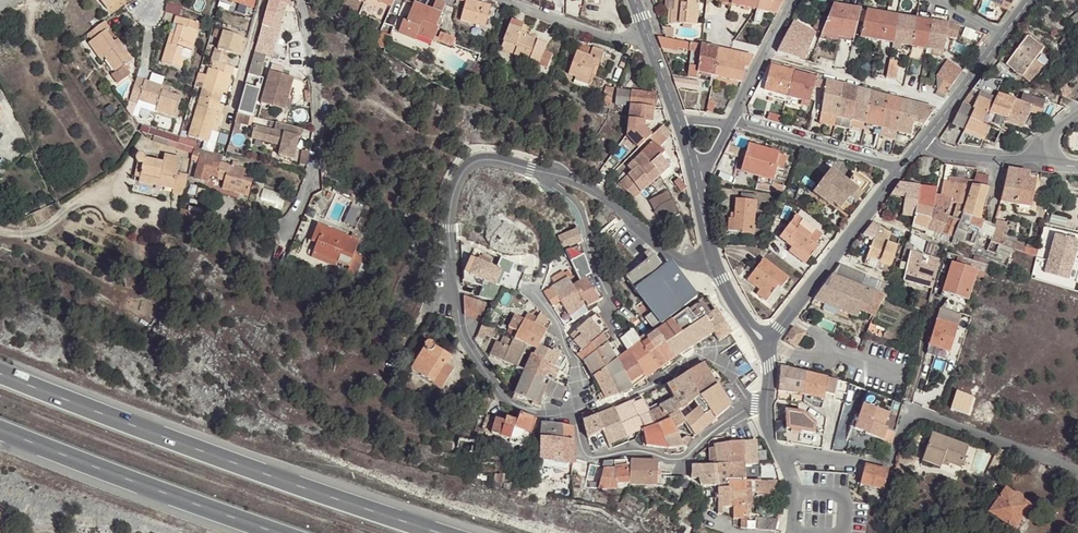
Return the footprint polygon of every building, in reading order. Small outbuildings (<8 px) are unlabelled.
[(118,1),(117,0),(100,0),(108,9),(118,1)] [(291,0),(269,0),(263,22),(257,42),(275,47),(287,5),(289,5),(291,0)] [(403,22),(419,29),(423,30),(436,36),(439,28),(436,27),(445,3),(438,0),(436,0),(432,10),(414,3),(406,22),(403,21),(403,22)] [(465,1),(460,20),(485,27),(490,6),(476,2),(477,0),(460,0),(465,1)] [(673,10),(670,10),(669,23),(683,24),(692,25),(696,25),(698,0),(674,0),(673,10)] [(706,0),(709,1),(721,3),(729,4),(739,6),(744,7),(749,8),(756,9),(757,0),(707,0),(706,0)] [(756,9),(777,13),(781,6),(783,0),(757,0),(756,9)] [(180,14),(182,5),(168,1),(166,11),(180,14)] [(859,19),(862,10),(833,5),(825,24),(824,27),(821,34),(840,37),(847,38),(854,39),(859,19)] [(882,35),(886,14),(867,10),(860,37),(882,41),(882,35)] [(762,14),(756,13),(754,21),(761,23),(762,14)] [(892,15),(886,14),(882,35),(882,41),(893,42),(898,16),(892,15)] [(98,15),(89,21),(93,27),(102,20),(98,15)] [(183,49),(192,51),(200,24),(175,16),(172,23),(177,25),(174,34),(171,44),(167,43),(161,62),(181,68),(184,61),(184,58),(180,56),(183,49)] [(915,21),(916,19),(906,17),(898,16),(893,42),(911,46),(914,29),(915,21)] [(926,49),(930,21),(923,20),(916,19),(915,21),(914,29),(911,46),(912,46),(913,46),(923,48),(926,49)] [(512,20),(510,25),(521,29),(521,31),(527,34),(527,36),(528,36),(531,28),(512,20)] [(813,30),(821,34),(824,27),(825,24),(816,20),(813,30)] [(133,60),(122,44),(118,47),(115,41),(107,30),(110,28),(105,21),(87,34),(91,40),(88,43),(100,59),(104,57),(115,73),(112,76),(117,83),(128,76),(123,67),(126,66),(133,60)] [(816,33),(793,21),(777,52),(804,60),(816,33)] [(959,27),(930,21),(926,49),(933,50),(944,51),(946,37),(957,39),(959,27)] [(419,29),(403,22),(398,33),(415,40),(417,36),(419,29)] [(199,34),(208,37),(211,27),(202,24),(199,34)] [(521,29),(510,25),(501,50),(547,68),(552,55),(544,51),(546,44),(537,41),(537,40),(528,36),(527,36),(527,34),(521,31),(521,29)] [(419,29),(417,36),(432,41),(433,38),(422,34),(423,30),(419,29)] [(435,37),(436,36),(423,30),(422,34),(433,38),(432,41),(430,45),(439,49),(443,40),(435,37)] [(214,48),(210,60),(212,61),(227,65),(230,54),(237,56),(243,38),(222,31),(217,49),(214,48)] [(982,44),(988,36),(982,33),(978,42),(982,44)] [(853,42),(854,39),(847,38),(840,37),(821,34),(819,39),(839,42),(840,40),(853,42)] [(680,40),(665,37),(657,35),(658,37),(672,40),(680,41),(683,42),(689,43),(700,45),(710,47),(718,49),(719,48),(705,45),(701,44),(690,42),(680,40)] [(1027,36),(1010,59),(1015,63),(1011,68),(1028,82),(1043,63),(1036,58),(1044,48),(1027,36)] [(672,40),(658,37),(662,48),(666,49),(678,51),(678,49),(680,41),(672,40)] [(246,38),(243,38),(237,56),(241,57),(246,38)] [(1073,43),(1064,38),(1061,42),(1068,48),(1073,43)] [(683,42),(680,41),(678,49),(689,51),(689,43),(683,42)] [(755,55),(758,46),(745,41),(742,50),(755,55)] [(249,72),(248,73),(259,77),(266,56),(272,58),(275,47),(257,42),(249,72)] [(714,76),(718,49),(710,47),(700,45),(689,43),(689,51),(691,51),(699,53),(698,67),(689,66),(688,77),(693,77),(696,78),(699,78),(699,76),(700,72),(714,76)] [(593,70),(596,71),(603,52),(579,44),(568,75),(575,77),(574,82),(587,86),(591,75),(593,70)] [(722,49),(719,48),(718,49),(753,57),(754,56),(728,50),(722,49)] [(188,62),(192,51),(183,49),(180,56),(184,58),(184,61),(188,62)] [(753,57),(718,49),(714,76),(742,81),(744,67),(748,68),(753,57)] [(942,58),(944,51),(933,50),(932,57),(942,58)] [(699,53),(691,51),(689,66),(698,67),(699,53)] [(1015,63),(1010,59),(1006,64),(1011,68),(1015,63)] [(899,62),(890,60),(886,78),(896,80),(899,62)] [(957,78),(961,71),(947,60),(942,67),(957,78)] [(227,65),(212,61),(209,68),(208,68),(206,75),(200,73),(195,87),(202,89),(199,98),(200,98),(198,106),(197,106),(188,136),(208,142),(211,132),(217,112),(222,113),(224,106),(220,105),(223,94),(227,95),(235,68),(227,65)] [(131,74),(126,66),(123,67),(128,76),(131,74)] [(789,88),(794,72),(769,66),(766,73),(759,87),(757,90),(756,92),(755,94),(762,95),(764,91),(787,97),(788,94),(789,88)] [(953,84),(957,78),(942,67),(936,76),(943,81),(937,91),(945,95),(953,84)] [(472,87),(480,73),(473,69),(465,83),(472,87)] [(293,77),(269,71),(260,103),(281,109),(285,94),(288,95),(288,94),(293,77)] [(150,82),(160,85),(163,77),(153,74),(150,82)] [(162,90),(163,86),(160,85),(150,82),(137,77),(129,102),(136,105),(136,107),(154,112),(155,111),(175,117),(181,97),(168,93),(162,90)] [(699,82),(672,77),(674,84),(675,86),(698,90),(699,82)] [(840,97),(842,85),(829,82),(825,81),(821,80),(816,79),(814,87),(824,90),(820,122),(835,126),(835,125),(836,121),(837,117),(838,116),(838,112),(840,97)] [(998,81),(981,79),(975,87),(968,95),(963,102),(962,104),(974,109),(965,129),(985,137),(989,127),(982,124),(986,115),(987,115),(988,113),(996,95),(1002,82),(998,81)] [(238,113),(253,116),(259,87),(244,84),(238,113)] [(853,109),(856,89),(842,85),(840,97),(838,112),(838,116),(837,117),(836,121),(835,125),(849,129),(849,126),(850,120),(853,109)] [(861,90),(856,89),(853,109),(850,120),(865,124),(866,121),(867,116),(869,103),(871,93),(861,90)] [(629,104),(653,107),(654,94),(617,90),(615,104),(630,106),(629,104)] [(700,111),(707,112),(709,101),(709,98),(710,92),(704,91),(700,111)] [(786,102),(787,97),(764,91),(762,95),(786,102)] [(887,97),(871,93),(869,103),(867,116),(866,121),(865,124),(881,128),(887,97)] [(285,94),(281,109),(289,111),(293,96),(288,94),(288,95),(285,94)] [(1012,107),(1015,100),(997,95),(989,113),(988,113),(987,115),(1003,122),(1005,123),(1012,107)] [(1005,123),(1022,128),(1029,112),(1040,115),(1043,110),(1045,101),(1023,95),(1020,102),(1015,100),(1012,107),(1005,123)] [(894,99),(887,97),(881,128),(896,132),(897,127),(898,120),(901,101),(900,101),(898,100),(894,99)] [(897,127),(896,132),(898,132),(906,134),(910,135),(913,123),(924,125),(930,116),(935,110),(908,103),(901,101),(898,120),(897,127)] [(655,122),(657,107),(653,107),(629,104),(630,106),(628,120),(655,122)] [(974,109),(962,104),(961,105),(957,114),(956,115),(955,117),(950,123),(965,129),(974,109)] [(217,112),(211,132),(216,133),(222,113),(217,112)] [(989,127),(999,132),(1003,122),(987,115),(986,115),(982,124),(989,127)] [(865,124),(850,120),(849,126),(864,130),(864,127),(865,125),(865,124)] [(301,137),(303,129),(276,122),(274,130),(255,125),(251,139),(280,146),(278,156),(294,160),(300,137),(301,137)] [(142,125),(138,130),(177,141),(179,137),(142,125)] [(963,133),(983,141),(985,137),(965,129),(963,133)] [(667,140),(657,130),(644,142),(648,146),(641,152),(661,176),(670,168),(660,157),(665,152),(660,148),(667,140)] [(748,145),(747,149),(765,154),(766,150),(748,145)] [(221,163),(223,155),(195,146),(191,161),(197,162),(193,178),(208,182),(210,175),(224,180),(222,189),(248,196),(252,183),(243,181),(244,177),(246,170),(239,168),(240,163),(233,161),(232,165),(221,163)] [(765,154),(747,149),(743,160),(737,158),(734,170),(760,177),(758,182),(771,186),(776,167),(774,167),(778,153),(766,150),(765,154)] [(661,176),(641,152),(627,166),(633,171),(620,184),(635,198),(661,176)] [(173,193),(184,196),(188,175),(177,173),(180,158),(164,155),(162,162),(146,159),(146,157),(145,156),(143,155),(141,154),(139,154),(138,155),(137,156),(136,158),(135,161),(137,163),(137,164),(139,164),(141,165),(142,165),(140,178),(139,182),(158,186),(161,175),(176,178),(174,189),(173,193)] [(929,175),(932,159),(922,157),(921,158),(918,174),(929,175)] [(137,164),(137,163),(134,177),(140,178),(142,165),(141,165),(139,164),(137,164)] [(1000,201),(1014,204),(1021,170),(1007,168),(1000,201)] [(812,193),(826,202),(828,200),(831,202),(840,209),(849,197),(850,198),(857,190),(860,192),(866,184),(854,174),(847,182),(830,169),(812,193)] [(1027,178),(1029,172),(1021,170),(1014,204),(1030,207),(1036,180),(1027,178)] [(961,213),(980,219),(982,204),(983,202),(988,187),(987,187),(988,176),(976,174),(974,181),(972,185),(971,185),(965,204),(961,213)] [(158,186),(174,189),(176,178),(161,175),(158,186)] [(972,185),(974,181),(947,177),(946,181),(943,181),(940,196),(951,199),(950,202),(957,203),(965,204),(971,185),(972,185)] [(935,195),(936,188),(918,185),(899,183),(890,195),(904,197),(902,215),(913,217),(916,206),(932,209),(935,195)] [(983,202),(982,204),(987,205),(992,189),(988,187),(983,202)] [(264,197),(279,198),(280,190),(264,189),(264,197)] [(862,193),(860,192),(857,190),(850,198),(855,202),(862,193)] [(672,201),(668,192),(651,200),(655,210),(653,212),(652,213),(665,225),(671,219),(678,216),(672,201)] [(735,199),(734,213),(733,218),(730,218),(728,218),(727,230),(741,231),(741,233),(753,234),(756,194),(741,193),(740,199),(735,199)] [(951,199),(940,196),(935,195),(932,209),(932,210),(948,216),(950,202),(951,199)] [(952,219),(958,222),(961,213),(965,204),(957,203),(952,219)] [(19,220),(25,217),(0,205),(0,211),(19,220)] [(356,225),(364,210),(353,205),(345,220),(356,225)] [(913,217),(912,224),(927,229),(932,210),(932,209),(916,206),(913,217)] [(178,221),(186,223),(200,226),(203,214),(181,208),(178,221)] [(941,235),(942,233),(947,217),(948,216),(932,210),(927,229),(925,234),(931,236),(933,232),(941,235)] [(599,213),(594,218),(602,227),(607,222),(599,213)] [(961,213),(958,222),(979,230),(983,220),(980,219),(961,213)] [(810,249),(814,245),(821,236),(795,216),(779,237),(792,247),(789,251),(805,263),(814,252),(810,249)] [(952,238),(967,243),(973,246),(979,230),(958,222),(952,219),(947,217),(942,233),(953,237),(952,238)] [(1000,244),(1002,238),(1006,222),(996,219),(995,225),(992,232),(990,240),(1000,244)] [(983,220),(979,230),(987,233),(990,223),(989,222),(983,220)] [(178,221),(176,229),(184,231),(186,223),(178,221)] [(891,265),(897,247),(887,243),(891,232),(878,225),(867,256),(891,265)] [(316,244),(314,253),(338,262),(350,266),(348,273),(357,276),(364,257),(355,254),(359,244),(350,241),(350,239),(318,226),(311,242),(316,244)] [(564,249),(581,243),(578,228),(559,236),(564,249)] [(897,247),(900,237),(891,232),(887,243),(897,247)] [(912,244),(922,253),(927,241),(910,233),(907,242),(912,244)] [(1077,241),(1055,234),(1044,271),(1067,278),(1077,241)] [(1005,246),(1024,253),(1026,246),(1002,238),(1000,244),(1005,246)] [(931,288),(938,260),(933,258),(923,255),(924,254),(922,253),(912,244),(907,242),(906,241),(901,261),(907,262),(905,270),(902,280),(931,288)] [(934,246),(927,244),(924,253),(931,255),(934,246)] [(579,281),(590,274),(580,246),(566,251),(570,261),(576,274),(579,281)] [(1024,253),(1036,257),(1038,250),(1026,246),(1024,253)] [(1035,269),(1043,271),(1049,250),(1040,248),(1035,269)] [(338,262),(314,253),(312,257),(336,266),(338,262)] [(470,257),(464,271),(485,281),(496,285),(502,270),(493,266),(494,265),(492,264),(491,266),(488,265),(490,260),(479,255),(477,260),(470,257)] [(684,287),(667,264),(662,267),(654,256),(626,277),(639,295),(653,312),(646,317),(654,328),(677,311),(696,297),(687,284),(684,287)] [(983,278),(987,265),(960,257),(957,256),(955,264),(976,271),(975,275),(983,278)] [(766,301),(774,290),(769,286),(772,282),(777,286),(781,288),(788,278),(763,259),(747,279),(759,289),(756,293),(766,301)] [(503,274),(521,281),(526,267),(509,261),(505,270),(503,274)] [(967,300),(975,275),(976,271),(955,264),(952,263),(943,292),(967,300)] [(884,295),(886,296),(891,286),(865,275),(865,274),(840,264),(832,275),(849,282),(884,295)] [(584,305),(582,301),(572,285),(579,281),(576,274),(573,276),(569,270),(564,273),(563,271),(551,278),(555,285),(544,292),(546,297),(552,306),(560,301),(568,315),(584,305)] [(482,286),(485,281),(464,271),(464,278),(482,286)] [(849,282),(832,275),(814,300),(837,310),(849,282)] [(884,295),(849,282),(837,310),(857,318),(860,310),(862,305),(868,307),(867,310),(875,313),(884,295)] [(486,303),(463,296),(464,315),(480,320),(486,303)] [(926,311),(928,303),(928,300),(917,296),(913,306),(926,311)] [(874,316),(875,313),(867,310),(868,307),(862,305),(860,310),(874,316)] [(960,316),(940,309),(929,345),(949,351),(960,316)] [(674,358),(693,346),(713,333),(705,319),(697,324),(686,310),(672,320),(656,330),(664,343),(674,358)] [(719,341),(730,334),(715,310),(704,318),(705,319),(713,333),(719,341)] [(533,325),(537,319),(527,313),(524,320),(533,325)] [(548,319),(539,315),(539,314),(537,319),(533,325),(524,320),(515,316),(508,328),(518,332),(514,339),(536,350),(539,346),(546,331),(542,329),(548,319)] [(597,314),(594,316),(599,326),(597,327),(602,335),(608,331),(603,322),(597,314)] [(599,326),(594,316),(590,319),(597,327),(599,326)] [(597,327),(590,319),(571,336),(574,340),(580,335),(590,344),(602,335),(597,327)] [(490,324),(483,322),(482,323),(481,325),(477,336),(484,339),(486,334),(490,324)] [(882,339),(885,331),(886,330),(870,323),(866,332),(882,339)] [(497,326),(490,324),(486,334),(493,336),(497,326)] [(799,344),(806,332),(794,327),(787,337),(799,344)] [(514,339),(518,332),(508,328),(507,332),(513,339),(514,339)] [(658,369),(648,354),(638,339),(632,330),(624,335),(632,347),(627,351),(627,352),(645,378),(658,369)] [(648,354),(664,343),(656,330),(651,334),(649,331),(638,339),(648,354)] [(882,339),(890,342),(893,335),(885,331),(882,339)] [(515,367),(524,371),(531,354),(533,356),(536,350),(514,339),(513,339),(503,335),(499,343),(495,341),(489,354),(516,366),(515,367)] [(608,345),(602,335),(590,344),(580,335),(574,340),(569,344),(572,346),(571,347),(584,362),(608,345)] [(796,347),(799,344),(787,337),(784,341),(796,347)] [(610,342),(608,345),(617,360),(620,358),(610,342)] [(424,349),(416,363),(423,368),(419,375),(441,388),(453,370),(445,365),(447,362),(445,360),(443,357),(445,354),(434,348),(434,346),(432,344),(431,343),(428,343),(426,344),(424,346),(424,349)] [(674,358),(664,343),(648,354),(658,369),(662,366),(667,363),(674,358)] [(617,360),(608,345),(584,362),(593,377),(605,368),(616,361),(617,360)] [(552,353),(539,346),(536,350),(533,356),(547,362),(552,353)] [(566,358),(553,351),(552,353),(547,362),(547,363),(559,370),(562,372),(566,364),(563,363),(566,358)] [(620,358),(617,360),(616,361),(622,372),(631,388),(645,378),(627,352),(620,358)] [(524,371),(521,377),(545,389),(548,381),(545,380),(543,384),(541,383),(546,372),(555,377),(559,370),(547,363),(547,362),(533,356),(531,354),(524,371)] [(622,372),(616,361),(605,368),(611,379),(622,372)] [(423,368),(416,363),(411,370),(419,375),(423,368)] [(695,367),(673,381),(687,405),(698,397),(716,385),(703,363),(695,367)] [(804,372),(780,366),(778,390),(802,394),(804,394),(824,399),(825,392),(834,394),(835,388),(836,380),(827,378),(827,377),(804,372)] [(605,368),(593,377),(605,399),(619,394),(611,379),(605,368)] [(611,379),(619,394),(631,388),(622,372),(611,379)] [(521,377),(514,393),(514,394),(538,404),(543,393),(560,401),(566,388),(558,384),(549,379),(548,381),(545,389),(521,377)] [(659,407),(649,412),(656,426),(670,420),(674,428),(685,422),(679,411),(687,405),(673,381),(667,384),(674,398),(659,406),(659,407)] [(687,405),(679,411),(685,422),(695,436),(713,421),(729,408),(729,405),(722,395),(716,385),(698,397),(687,405)] [(956,390),(951,407),(968,412),(973,394),(956,390)] [(631,401),(613,408),(614,410),(632,404),(631,401)] [(850,427),(865,432),(866,429),(884,436),(887,428),(884,427),(890,410),(864,401),(858,417),(854,416),(850,427)] [(626,437),(632,434),(642,430),(644,430),(638,417),(632,404),(614,410),(621,426),(626,437)] [(613,408),(595,415),(596,418),(614,410),(613,408)] [(801,431),(814,433),(816,423),(801,412),(784,408),(786,423),(792,424),(791,429),(801,431)] [(602,430),(608,444),(626,437),(621,426),(614,410),(596,418),(602,430)] [(581,414),(588,437),(602,430),(596,418),(595,415),(593,411),(589,412),(588,411),(581,414)] [(638,417),(644,430),(656,426),(649,412),(638,417)] [(486,415),(482,429),(511,438),(523,442),(520,452),(526,454),(530,435),(531,433),(537,419),(533,418),(520,413),(517,421),(510,419),(509,422),(506,421),(486,415)] [(644,430),(642,430),(646,445),(667,448),(663,441),(679,437),(674,428),(670,420),(656,426),(644,430)] [(542,423),(540,437),(574,441),(573,427),(542,423)] [(866,429),(865,432),(864,434),(883,440),(884,436),(866,429)] [(940,466),(941,463),(943,459),(948,461),(961,466),(968,446),(932,433),(922,460),(940,466)] [(679,437),(663,441),(667,448),(682,447),(684,447),(692,438),(691,437),(685,436),(680,439),(679,437)] [(540,437),(539,459),(568,463),(571,463),(574,463),(574,441),(540,437)] [(608,444),(609,445),(610,448),(628,441),(626,437),(608,444)] [(511,438),(507,447),(520,452),(523,442),(511,438)] [(756,440),(744,441),(744,463),(744,464),(758,463),(756,440)] [(710,458),(710,464),(717,464),(744,463),(744,441),(714,444),(714,450),(716,458),(710,458)] [(568,463),(539,459),(539,464),(552,466),(567,468),(568,463)] [(657,461),(631,459),(629,483),(655,484),(657,461)] [(590,486),(600,488),(617,488),(617,483),(629,483),(626,460),(603,462),(601,469),(602,469),(602,472),(595,470),(590,486)] [(729,481),(745,481),(744,464),(744,463),(717,464),(717,465),(718,486),(718,488),(729,488),(729,481)] [(710,464),(707,464),(699,464),(699,478),(700,485),(718,486),(717,465),(717,464),(710,464)] [(884,489),(888,470),(864,464),(860,483),(884,489)] [(777,494),(777,479),(761,480),(745,481),(729,481),(729,488),(729,507),(733,507),(733,518),(741,518),(741,527),(775,530),(778,519),(747,517),(747,502),(746,491),(751,491),(758,491),(758,495),(777,494)] [(729,488),(718,488),(717,514),(722,513),(723,507),(729,507),(729,488)] [(1005,488),(989,512),(1014,528),(1030,505),(1005,488)]
